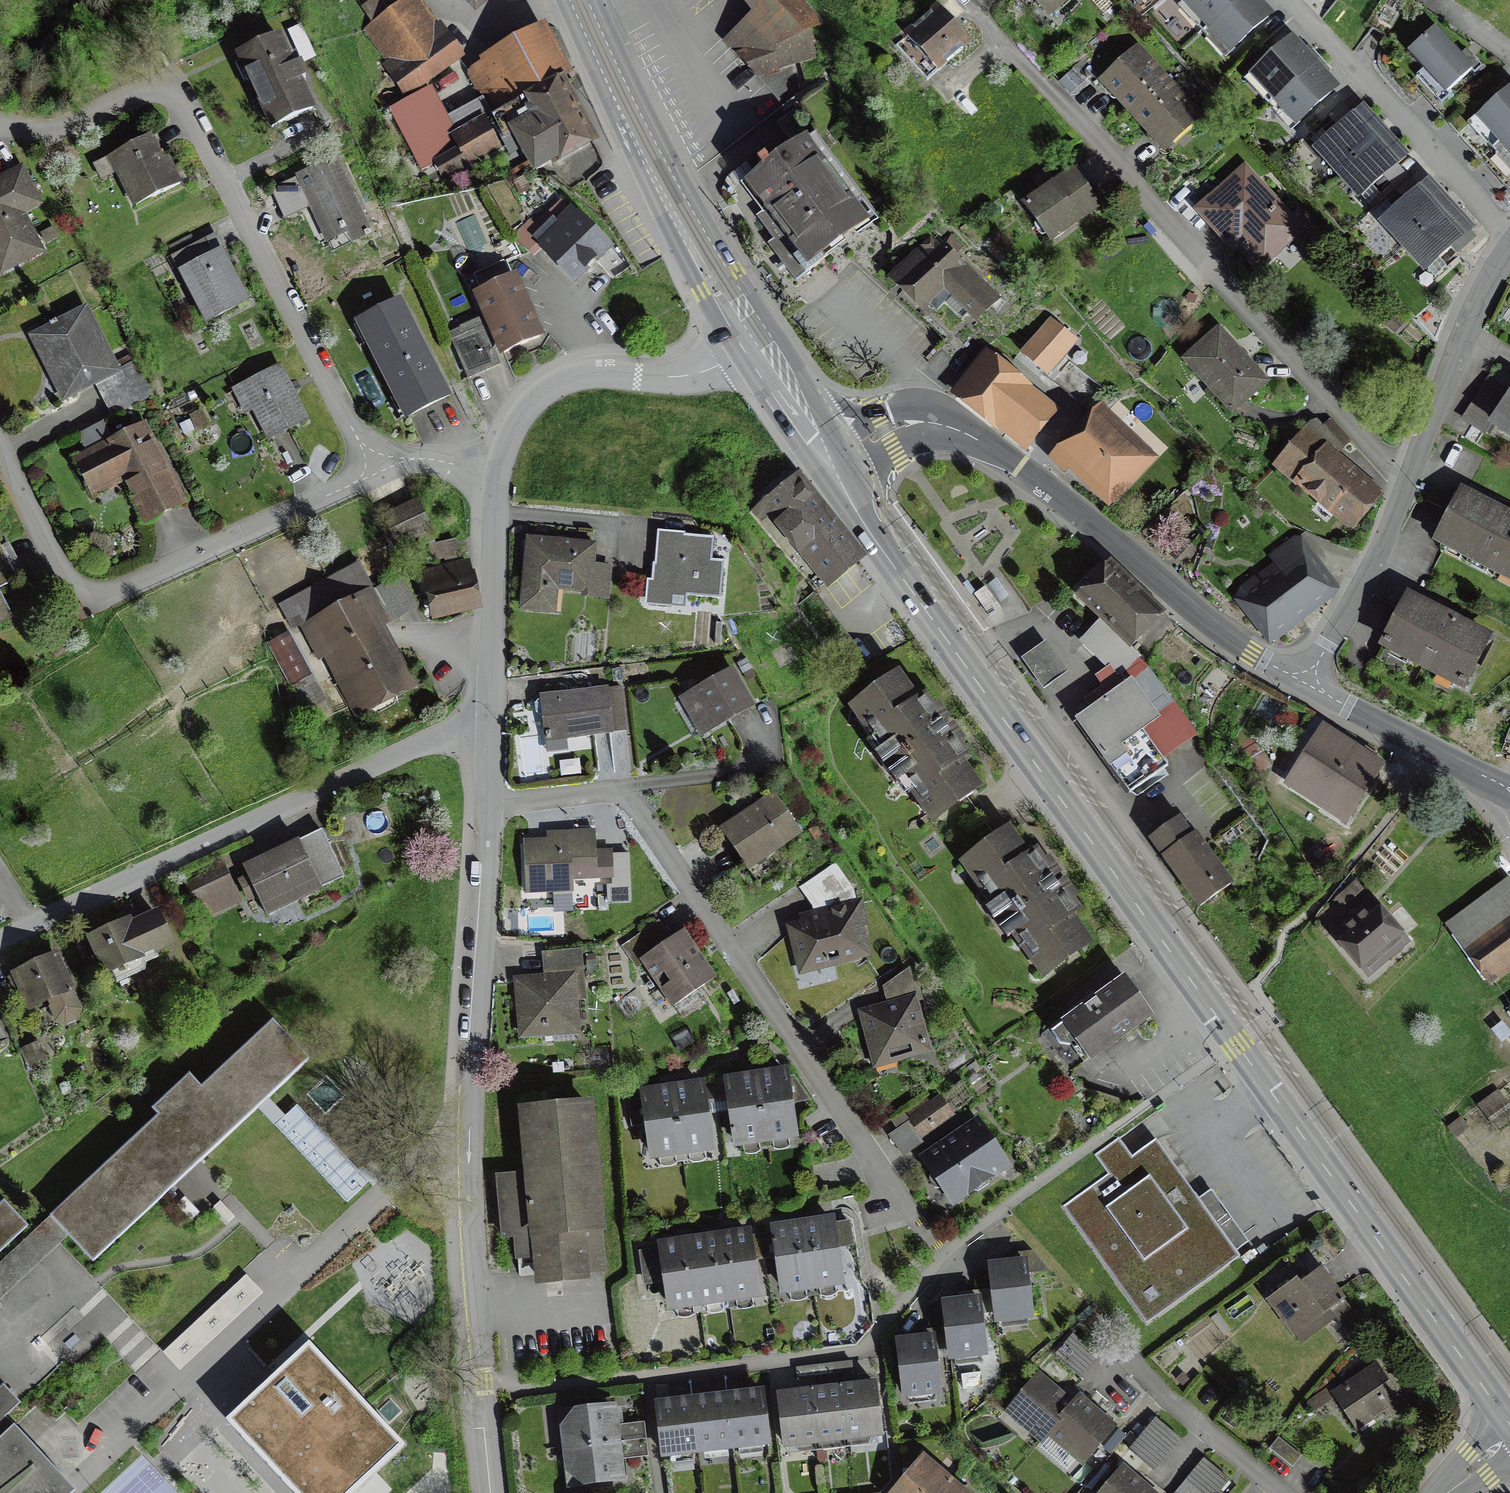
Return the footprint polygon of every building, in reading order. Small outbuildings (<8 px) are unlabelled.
[(402,89),(446,59),(405,0),(369,0),(350,13),(402,89)] [(751,10),(729,33),(757,72),(826,48),(786,0),(743,0),(751,10)] [(1046,30),(1081,0),(1020,0),(1046,30)] [(1201,33),(1238,0),(1186,0),(1178,7),(1201,33)] [(1261,0),(1238,0),(1201,33),(1227,61),(1277,17),(1261,0)] [(934,10),(893,46),(925,83),(966,47),(934,10)] [(1431,31),(1406,54),(1442,93),(1467,69),(1431,31)] [(1246,78),(1269,103),(1318,59),(1295,33),(1246,78)] [(285,36),(237,58),(272,133),(320,112),(285,36)] [(530,36),(464,70),(488,112),(503,105),(535,167),(585,142),(530,36)] [(1099,86),(1130,120),(1169,85),(1138,51),(1099,86)] [(1344,88),(1318,59),(1269,103),(1295,132),(1344,88)] [(1481,161),(1509,136),(1509,81),(1454,129),(1481,161)] [(1199,118),(1169,85),(1130,120),(1159,153),(1199,118)] [(421,184),(503,139),(488,112),(450,133),(427,91),(384,115),(421,184)] [(1320,152),(1344,178),(1393,133),(1369,107),(1320,152)] [(1419,161),(1393,133),(1344,178),(1370,206),(1419,161)] [(1481,161),(1508,192),(1509,191),(1509,136),(1481,161)] [(158,139),(110,163),(136,213),(183,189),(158,139)] [(812,140),(749,189),(814,274),(877,225),(812,140)] [(342,166),(275,196),(289,228),(313,218),(331,258),(375,239),(342,166)] [(1,275),(4,281),(49,258),(28,220),(46,209),(23,173),(0,183),(0,272),(1,275)] [(1306,232),(1249,173),(1196,223),(1254,282),(1306,232)] [(1074,174),(1024,204),(1047,242),(1097,211),(1074,174)] [(1383,228),(1407,254),(1455,209),(1432,183),(1383,228)] [(556,206),(516,245),(526,256),(536,246),(567,277),(597,248),(556,206)] [(1481,237),(1455,209),(1407,254),(1433,282),(1481,237)] [(932,236),(897,272),(960,333),(995,297),(932,236)] [(171,254),(174,260),(208,331),(253,310),(227,256),(215,262),(204,238),(171,254)] [(533,341),(506,283),(473,298),(499,356),(533,341)] [(406,305),(359,327),(408,428),(455,405),(406,305)] [(31,339),(66,409),(98,393),(112,421),(156,399),(142,370),(125,379),(91,310),(31,339)] [(1050,321),(1021,355),(1041,371),(1070,338),(1050,321)] [(473,335),(455,345),(472,376),(490,367),(473,335)] [(1261,386),(1217,336),(1188,361),(1232,411),(1261,386)] [(1056,420),(986,364),(962,395),(1032,450),(1056,420)] [(285,374),(238,397),(269,458),(315,435),(285,374)] [(1492,435),(1509,447),(1509,408),(1492,435)] [(1142,463),(1094,418),(1061,452),(1109,498),(1142,463)] [(1332,421),(1321,430),(1339,450),(1350,441),(1332,421)] [(100,423),(78,433),(84,446),(106,435),(100,423)] [(151,427),(76,463),(96,504),(121,492),(140,532),(190,508),(151,427)] [(1375,500),(1306,437),(1281,465),(1350,527),(1375,500)] [(869,564),(798,482),(758,516),(829,599),(869,564)] [(1464,494),(1441,540),(1509,576),(1509,517),(1464,494)] [(420,506),(385,521),(398,552),(433,537),(420,506)] [(730,540),(661,535),(658,577),(629,575),(627,610),(724,617),(730,540)] [(21,583),(0,542),(0,593),(21,583)] [(1286,574),(1242,603),(1264,636),(1330,590),(1297,542),(1274,558),(1286,574)] [(525,543),(520,615),(559,617),(561,593),(596,596),(599,547),(525,543)] [(1158,613),(1103,562),(1075,592),(1103,618),(1082,640),(1116,672),(1134,652),(1128,646),(1158,613)] [(436,624),(479,613),(468,568),(425,579),(436,624)] [(418,695),(384,631),(418,613),(401,581),(376,595),(362,569),(281,612),(294,635),(302,630),(355,729),(418,695)] [(988,590),(976,598),(989,620),(1002,612),(988,590)] [(15,623),(0,594),(0,630),(15,623)] [(1491,641),(1409,601),(1386,647),(1468,687),(1491,641)] [(293,690),(311,725),(331,714),(314,679),(293,639),(269,651),(290,692),(293,690)] [(1050,644),(1024,663),(1046,693),(1071,674),(1050,644)] [(1092,713),(1079,722),(1133,799),(1171,772),(1164,764),(1199,740),(1146,665),(1124,681),(1106,694),(1087,706),(1092,713)] [(737,671),(680,701),(700,739),(757,709),(737,671)] [(926,813),(937,829),(988,793),(968,765),(978,758),(933,694),(923,701),(902,672),(853,707),(863,721),(856,726),(920,816),(926,813)] [(624,688),(542,698),(548,747),(630,737),(624,688)] [(1382,770),(1326,734),(1291,787),(1348,823),(1382,770)] [(726,832),(753,872),(804,836),(777,797),(726,832)] [(1180,823),(1154,843),(1203,908),(1229,888),(1180,823)] [(1051,981),(1098,948),(1077,918),(1086,911),(1043,851),(1034,857),(1013,827),(967,860),(996,902),(982,912),(1008,948),(1020,939),(1051,981)] [(527,842),(530,901),(568,899),(567,886),(617,883),(615,847),(601,848),(600,832),(549,834),(549,841),(527,842)] [(323,833),(247,870),(270,918),(346,882),(323,833)] [(838,868),(802,891),(816,914),(857,904),(856,895),(838,868)] [(235,910),(216,874),(187,889),(206,925),(235,910)] [(1456,928),(1496,982),(1509,972),(1509,888),(1456,928)] [(803,929),(791,931),(802,979),(873,962),(866,932),(873,930),(866,902),(857,904),(816,914),(800,918),(803,929)] [(179,950),(161,911),(92,941),(109,981),(179,950)] [(1404,946),(1375,912),(1343,939),(1372,973),(1404,946)] [(642,964),(673,1012),(718,982),(687,934),(642,964)] [(514,981),(519,1042),(584,1036),(581,1003),(590,1002),(585,953),(544,957),(546,978),(514,981)] [(80,1003),(78,997),(80,996),(61,955),(16,975),(35,1016),(53,1008),(51,1015),(56,1027),(68,1032),(80,1027),(85,1015),(80,1003)] [(1065,1026),(1094,1067),(1160,1021),(1132,980),(1065,1026)] [(862,1013),(877,1075),(936,1061),(922,999),(862,1013)] [(56,1223),(99,1269),(322,1066),(283,1023),(205,1094),(194,1081),(156,1115),(164,1123),(56,1223)] [(51,1068),(39,1042),(24,1050),(36,1075),(51,1068)] [(775,1074),(743,1080),(726,1083),(735,1142),(797,1132),(787,1073),(775,1074)] [(680,1090),(665,1092),(641,1095),(649,1152),(712,1143),(704,1087),(680,1090)] [(1500,1095),(1482,1107),(1490,1119),(1508,1106),(1500,1095)] [(912,1118),(924,1135),(952,1116),(940,1098),(912,1118)] [(597,1101),(523,1106),(537,1293),(610,1288),(597,1101)] [(980,1121),(920,1159),(955,1212),(1014,1174),(980,1121)] [(908,1123),(889,1137),(902,1155),(921,1140),(908,1123)] [(1067,1211),(1148,1326),(1241,1262),(1160,1147),(1136,1164),(1123,1146),(1098,1163),(1110,1181),(1067,1211)] [(5,1206),(0,1211),(0,1258),(29,1231),(5,1206)] [(71,1240),(56,1223),(0,1274),(0,1305),(71,1240)] [(819,1225),(792,1229),(774,1231),(783,1290),(843,1282),(834,1223),(819,1225)] [(667,1307),(759,1293),(750,1235),(736,1237),(704,1242),(675,1246),(658,1249),(667,1307)] [(992,1265),(999,1319),(1033,1315),(1026,1261),(992,1265)] [(1352,1305),(1329,1273),(1307,1288),(1304,1282),(1272,1304),(1298,1342),(1352,1305)] [(981,1299),(946,1303),(952,1358),(987,1354),(981,1299)] [(936,1338),(899,1342),(906,1397),(942,1393),(936,1338)] [(227,1423),(291,1492),(357,1492),(403,1451),(309,1348),(227,1423)] [(1384,1368),(1337,1399),(1363,1439),(1410,1408),(1384,1368)] [(1078,1407),(1042,1378),(1008,1420),(1044,1449),(1078,1407)] [(787,1446),(883,1433),(877,1385),(854,1388),(829,1392),(798,1395),(781,1398),(787,1446)] [(113,1442),(68,1395),(64,1390),(36,1417),(7,1387),(0,1393),(0,1492),(58,1492),(113,1442)] [(663,1454),(770,1443),(765,1393),(742,1395),(713,1398),(679,1402),(658,1404),(663,1454)] [(1121,1429),(1085,1400),(1078,1407),(1054,1438),(1090,1467),(1121,1429)] [(563,1450),(622,1442),(619,1408),(589,1412),(561,1431),(563,1450)] [(1149,1426),(1137,1440),(1131,1448),(1156,1469),(1181,1439),(1155,1418),(1149,1426)] [(1284,1441),(1274,1453),(1297,1473),(1307,1461),(1284,1441)] [(622,1442),(563,1450),(567,1484),(600,1490),(628,1487),(622,1442)] [(955,1478),(928,1456),(897,1492),(941,1492),(955,1478)] [(1200,1468),(1186,1484),(1179,1492),(1220,1492),(1230,1481),(1206,1460),(1200,1468)] [(1107,1492),(1151,1492),(1124,1472),(1107,1492)] [(955,1478),(941,1492),(973,1492),(955,1478)]
